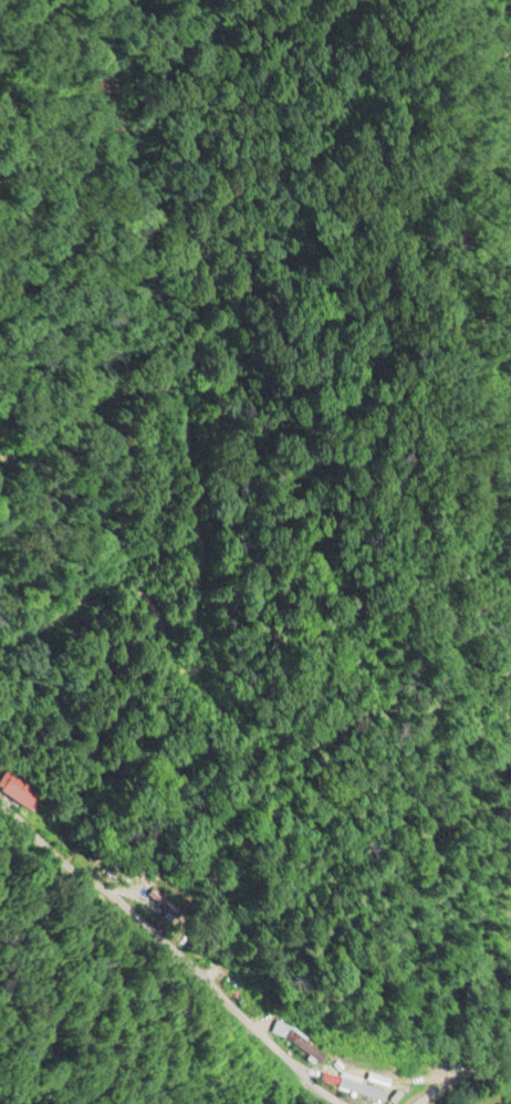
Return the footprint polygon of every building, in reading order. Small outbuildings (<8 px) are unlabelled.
[(41,796),(8,771),(0,782),(0,792),(28,813),(41,796)] [(321,1067),(329,1056),(293,1029),(285,1040),(321,1067)] [(384,1103),(387,1088),(346,1079),(343,1094),(384,1103)]
